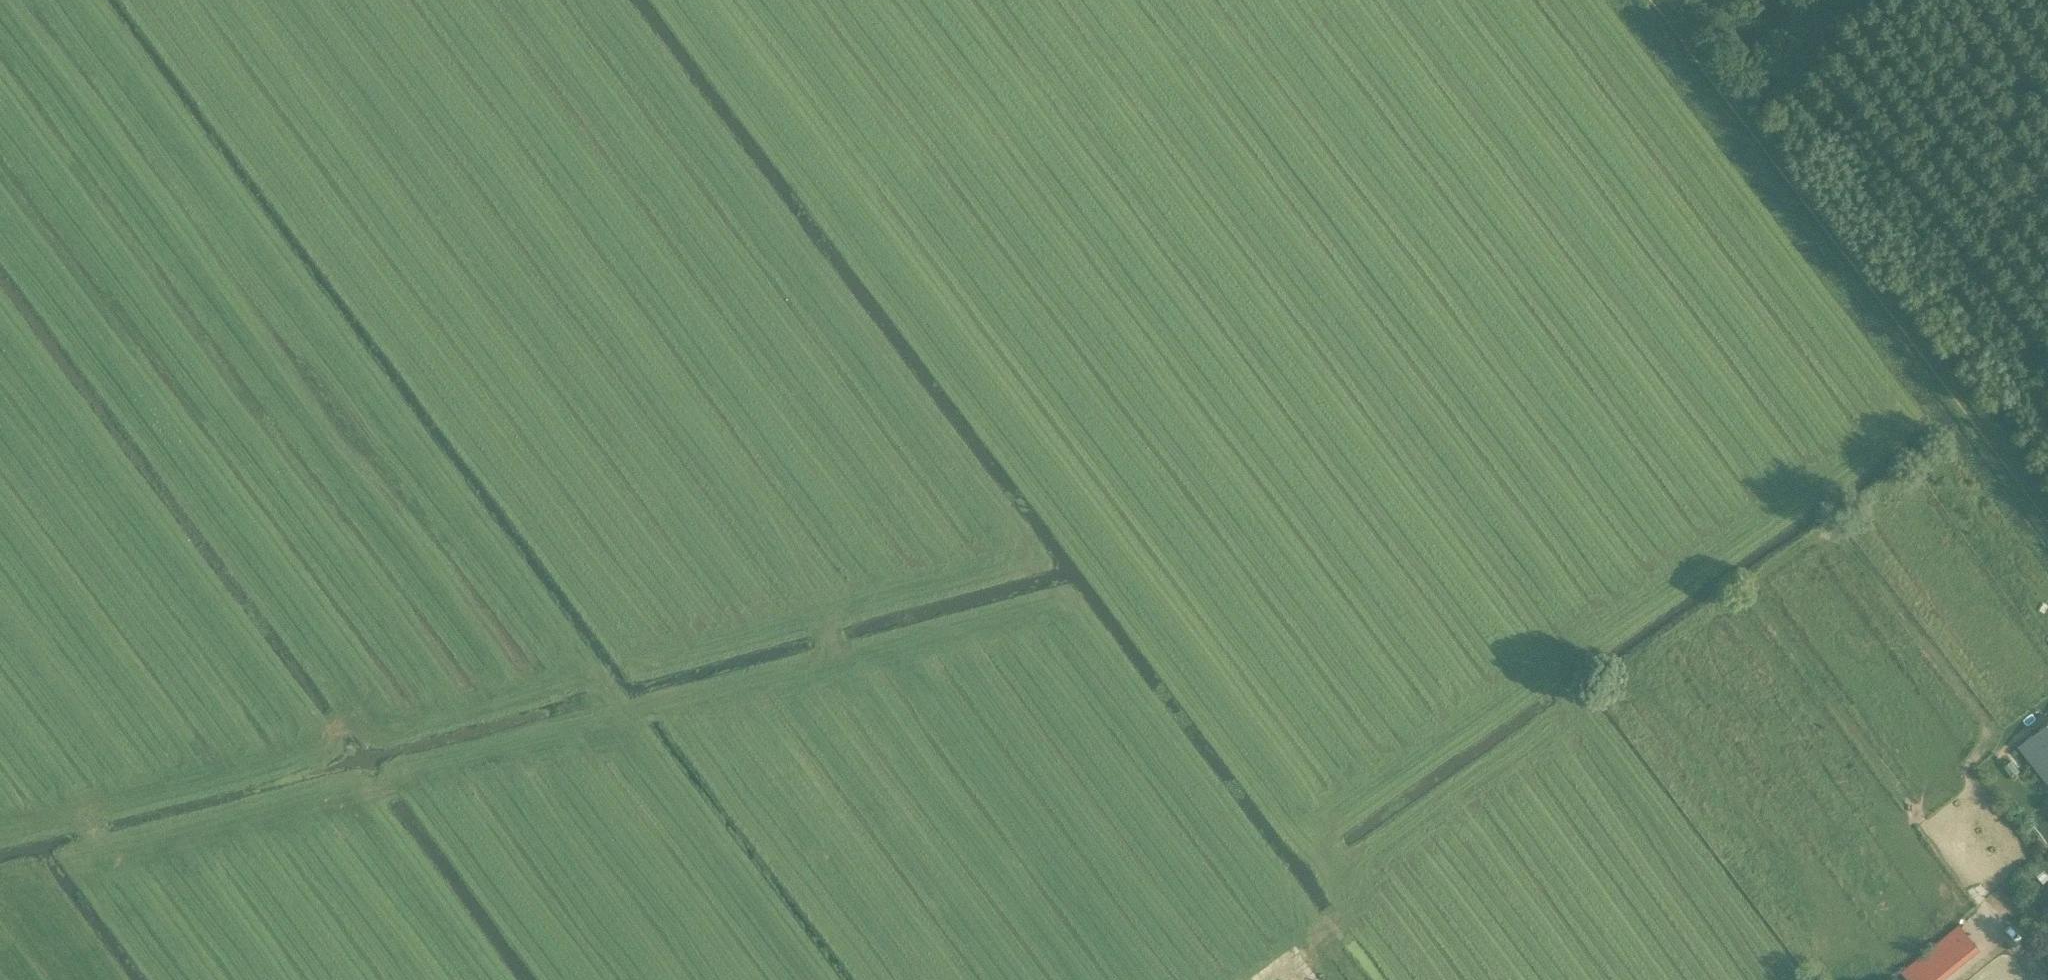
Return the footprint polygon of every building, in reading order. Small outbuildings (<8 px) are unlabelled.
[(2019,747),(2047,783),(2047,724),(2019,747)] [(1901,972),(1907,979),(1942,979),(1980,949),(1960,924),(1901,972)]
